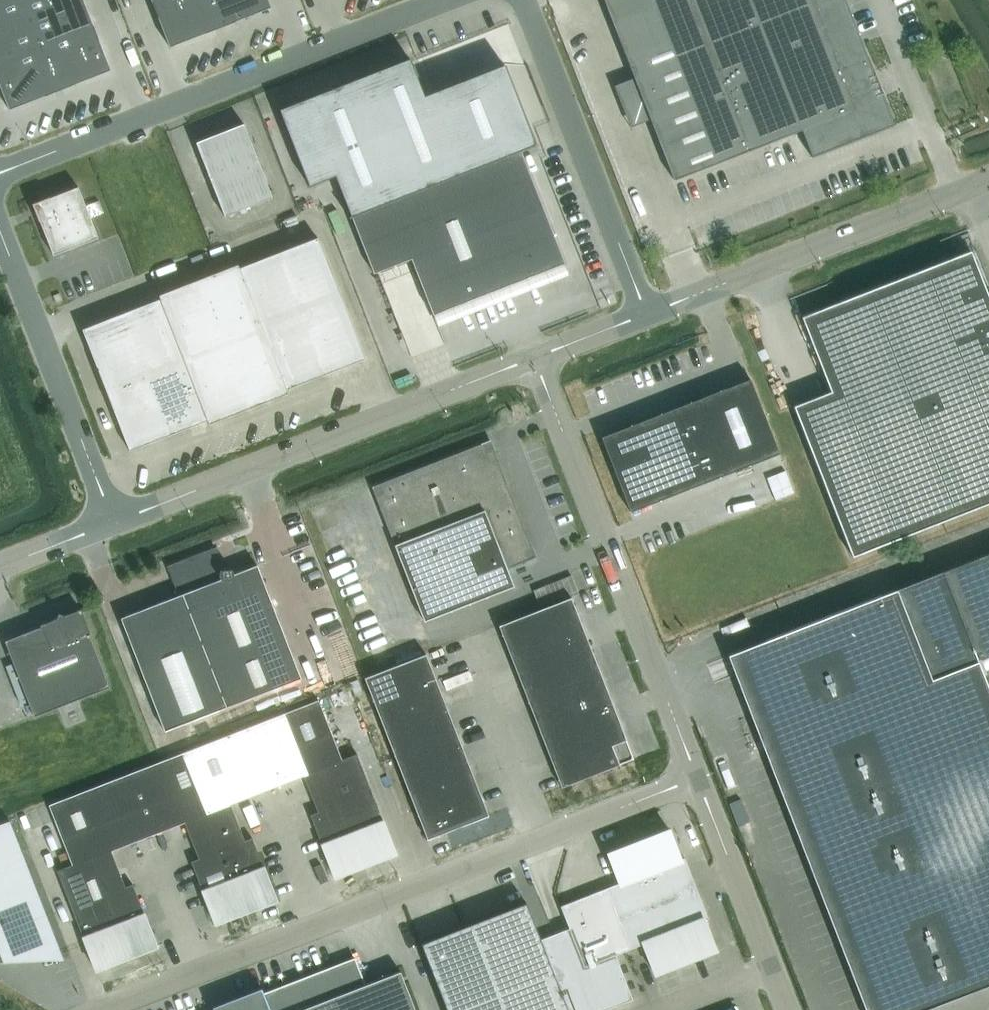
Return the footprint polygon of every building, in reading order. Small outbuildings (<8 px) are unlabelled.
[(0,3),(0,58),(41,42),(24,0),(7,0),(0,3)] [(41,42),(92,22),(83,0),(24,0),(41,42)] [(169,47),(220,27),(209,0),(151,0),(169,47)] [(220,27),(270,7),(268,0),(209,0),(220,27)] [(650,119),(673,180),(801,130),(811,156),(811,157),(893,125),(877,84),(845,0),(603,0),(650,119)] [(92,22),(41,42),(59,90),(110,70),(92,22)] [(0,58),(0,87),(9,109),(59,90),(41,42),(0,58)] [(520,151),(536,145),(504,64),(424,95),(408,58),(279,109),(309,186),(335,176),(350,215),(348,216),(349,218),(351,217),(373,273),(411,259),(432,315),(507,285),(564,263),(520,151)] [(272,197),(243,124),(196,142),(224,216),(272,197)] [(97,238),(78,187),(49,198),(49,197),(32,204),(38,221),(39,221),(53,255),(97,238)] [(278,252),(301,313),(341,298),(317,237),(278,252)] [(830,391),(793,406),(852,556),(988,503),(988,299),(970,251),(801,317),(830,391)] [(238,268),(262,329),(301,313),(278,252),(239,267),(238,268)] [(237,264),(198,279),(223,344),(262,329),(238,268),(239,267),(237,264)] [(184,359),(223,344),(198,279),(158,295),(159,298),(160,298),(184,359)] [(144,375),(184,359),(160,298),(159,298),(121,314),(144,375)] [(301,313),(325,374),(364,359),(341,298),(301,313)] [(262,329),(286,390),(286,389),(325,374),(301,313),(262,329)] [(105,390),(144,375),(121,314),(81,329),(105,390)] [(262,329),(223,344),(248,409),(288,393),(286,389),(286,390),(262,329)] [(184,359),(207,420),(208,424),(248,409),(223,344),(184,359)] [(168,435),(207,420),(184,359),(144,375),(168,435)] [(144,375),(105,390),(129,451),(168,435),(144,375)] [(630,511),(779,454),(750,379),(601,436),(630,511)] [(490,440),(371,486),(424,621),(514,586),(507,568),(536,557),(490,440)] [(191,556),(167,566),(178,595),(120,618),(164,731),(301,678),(257,565),(233,573),(233,571),(232,569),(230,568),(229,567),(228,567),(227,567),(226,567),(223,567),(222,563),(219,559),(215,555),(211,553),(205,553),(200,553),(191,557),(191,556)] [(896,590),(784,633),(784,634),(785,635),(791,652),(735,674),(735,675),(865,1009),(923,1009),(988,984),(988,553),(896,590)] [(498,625),(498,626),(512,661),(584,633),(571,597),(498,625)] [(90,634),(81,609),(68,614),(59,613),(56,619),(40,625),(40,627),(4,641),(34,716),(109,687),(89,634),(90,634)] [(584,633),(512,661),(526,697),(598,669),(584,633)] [(728,655),(735,674),(791,652),(785,635),(784,634),(784,633),(728,655)] [(364,678),(380,718),(441,694),(425,654),(364,678)] [(540,733),(603,708),(612,704),(598,669),(526,697),(540,733)] [(441,694),(380,718),(395,758),(457,735),(441,694)] [(311,772),(342,760),(342,759),(318,700),(288,712),(311,772)] [(612,704),(603,708),(540,733),(561,787),(633,759),(612,704)] [(304,776),(303,775),(311,772),(288,712),(228,735),(252,796),(304,776)] [(229,805),(230,804),(252,796),(228,735),(184,752),(207,813),(229,804),(229,805)] [(457,735),(395,758),(411,799),(472,775),(457,735)] [(184,822),(207,813),(184,752),(139,770),(140,774),(163,831),(184,822)] [(342,760),(311,772),(303,775),(304,776),(317,812),(318,812),(341,803),(371,792),(356,754),(342,759),(342,760)] [(163,831),(140,774),(139,770),(109,781),(133,842),(163,831)] [(472,775),(411,799),(427,839),(488,815),(472,775)] [(103,853),(111,850),(111,851),(133,842),(109,781),(79,793),(103,853)] [(371,792),(341,803),(364,864),(395,852),(371,792)] [(72,865),(103,853),(79,793),(49,805),(72,864),(72,865)] [(741,799),(729,803),(738,826),(750,821),(741,799)] [(318,812),(317,812),(310,815),(334,876),(364,864),(341,803),(318,812)] [(244,841),(244,840),(230,804),(229,805),(229,804),(207,813),(184,822),(198,858),(198,859),(221,850),(244,841)] [(9,821),(0,824),(0,954),(60,951),(9,821)] [(669,829),(638,841),(662,901),(696,888),(684,858),(680,859),(669,829)] [(244,841),(221,850),(245,910),(275,898),(252,837),(244,840),(244,841)] [(421,943),(447,1009),(604,1009),(632,999),(615,954),(626,950),(628,950),(616,919),(662,901),(638,841),(608,853),(619,883),(604,889),(560,906),(569,928),(554,934),(553,934),(540,939),(526,902),(421,943)] [(125,887),(111,851),(111,850),(103,853),(72,865),(72,864),(57,870),(72,908),(102,896),(125,887)] [(198,859),(198,858),(191,861),(214,922),(245,910),(221,850),(198,859)] [(125,887),(102,896),(126,957),(156,945),(132,884),(125,887)] [(696,888),(662,901),(685,962),(716,950),(704,920),(708,918),(696,888)] [(126,957),(102,896),(72,908),(95,969),(126,957)] [(662,901),(616,919),(628,950),(643,944),(655,974),(685,962),(662,901)] [(280,987),(264,993),(261,988),(212,1007),(213,1009),(415,1009),(400,971),(364,985),(354,958),(280,987)]
